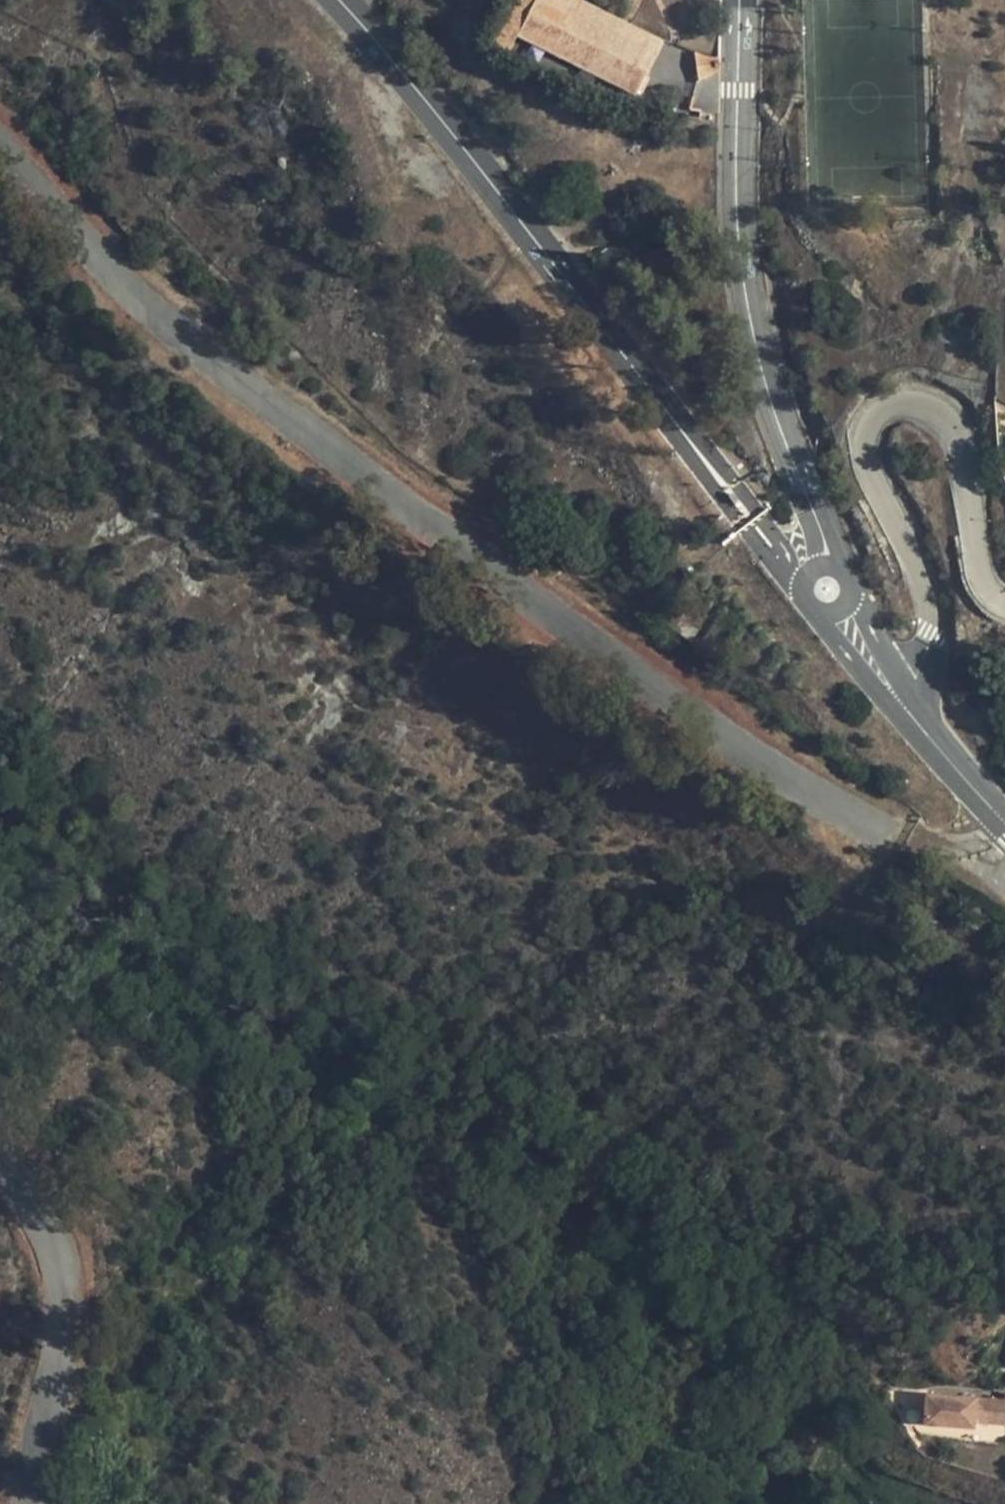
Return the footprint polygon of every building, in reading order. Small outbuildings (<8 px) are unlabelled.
[(587,0),(537,0),(523,30),(645,93),(667,42),(632,24),(587,0)] [(716,56),(694,50),(697,82),(719,70),(716,56)] [(927,1398),(925,1428),(974,1431),(975,1425),(1004,1427),(1004,1403),(927,1398)]
